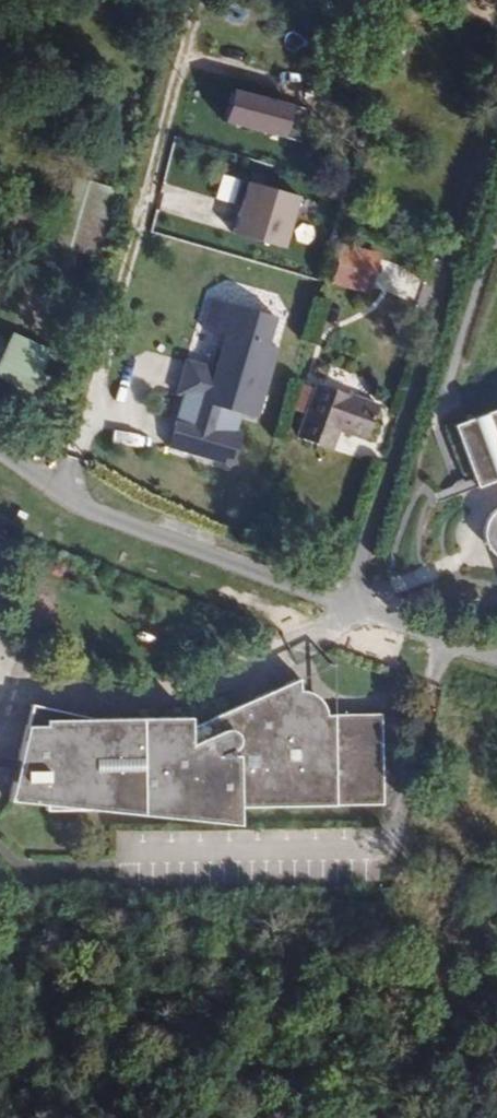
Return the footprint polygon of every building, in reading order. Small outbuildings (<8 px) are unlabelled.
[(303,109),(225,88),(217,118),(294,140),(303,109)] [(299,193),(245,179),(231,231),(285,245),(299,193)] [(381,259),(340,247),(330,284),(371,295),(381,259)] [(198,365),(185,360),(163,445),(232,466),(243,433),(235,430),(241,413),(258,417),(278,349),(268,343),(275,316),(213,299),(198,365)] [(44,349),(2,338),(0,347),(0,378),(33,387),(44,349)] [(367,439),(379,404),(317,382),(298,438),(330,450),(338,429),(367,439)] [(469,419),(481,448),(495,442),(496,448),(496,408),(469,419)] [(496,480),(496,448),(495,442),(481,448),(469,419),(454,424),(478,487),(496,480)] [(494,510),(488,516),(485,523),(484,530),(484,536),(486,542),(489,549),(493,553),(496,556),(496,508),(494,510)] [(322,703),(319,699),(315,695),(311,692),(306,690),(302,689),(298,688),(297,676),(236,706),(243,721),(252,716),(325,712),(324,707),(322,703)] [(380,797),(378,750),(383,750),(382,710),(325,712),(252,716),(243,721),(236,706),(189,729),(189,718),(93,721),(42,725),(43,730),(25,730),(8,806),(45,808),(45,815),(94,813),(240,807),(332,803),(338,798),(380,797)] [(93,721),(29,709),(25,730),(43,730),(42,725),(93,721)] [(240,825),(240,807),(94,813),(240,825)]
